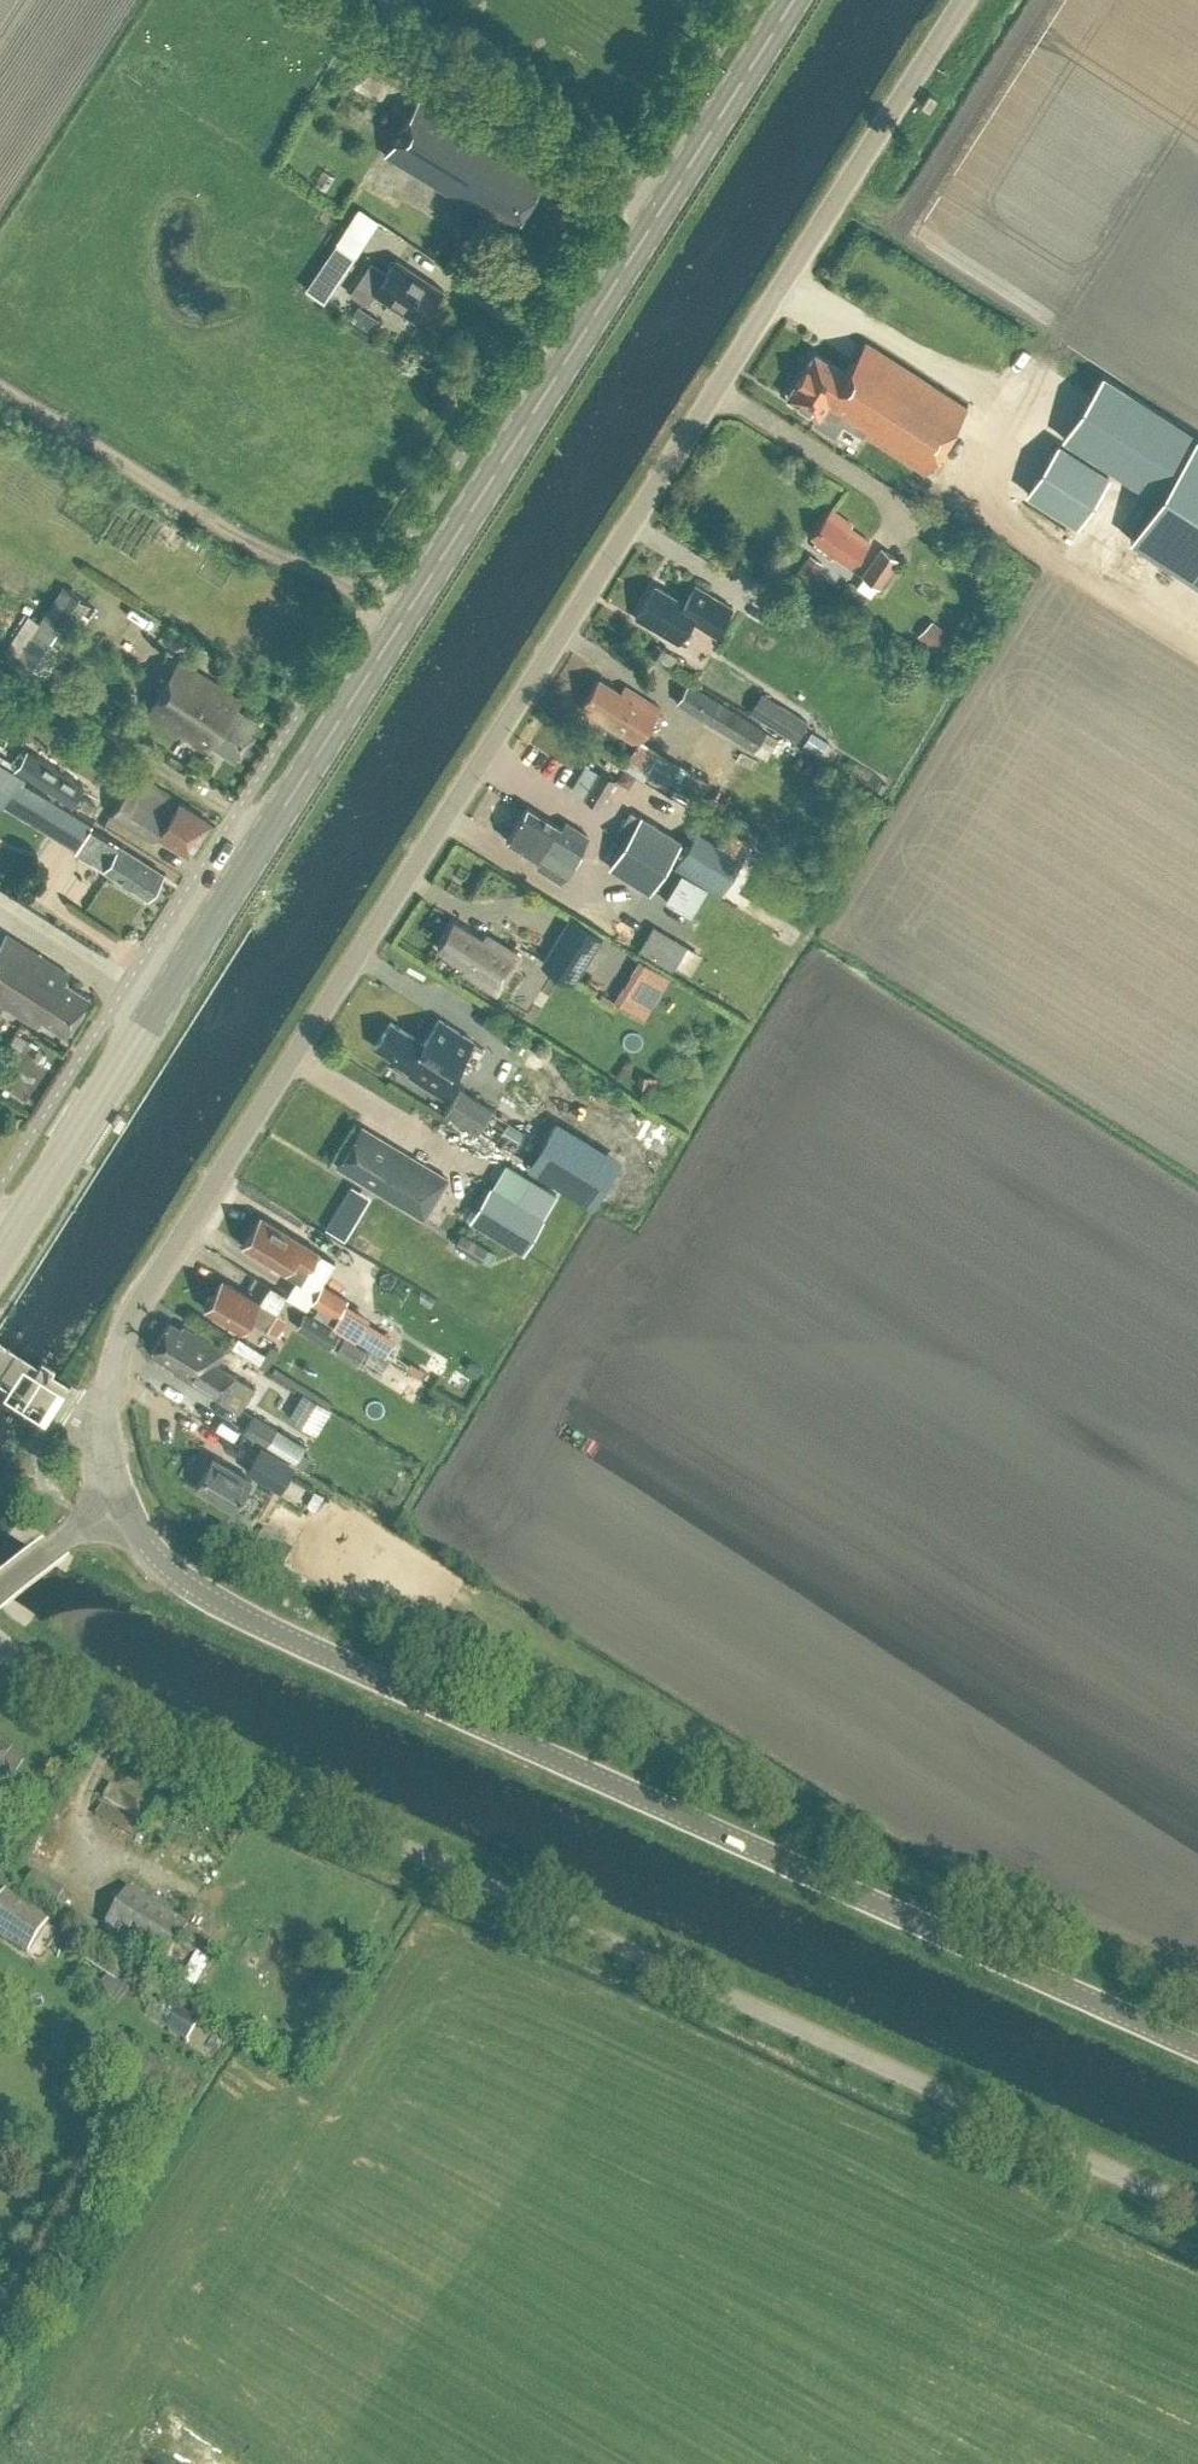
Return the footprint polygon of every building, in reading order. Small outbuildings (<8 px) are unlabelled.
[(514,224),(542,178),(517,162),(520,157),(418,94),(383,152),(485,214),(489,208),(514,224)] [(327,187),(336,174),(323,166),(314,179),(327,187)] [(475,227),(462,220),(456,232),(468,238),(475,227)] [(336,240),(304,286),(323,299),(355,253),(336,240)] [(371,259),(350,289),(366,300),(372,290),(419,320),(442,285),(396,255),(386,269),(371,259)] [(814,348),(785,393),(818,415),(815,420),(819,423),(834,432),(836,430),(837,427),(840,423),(843,418),(924,470),(967,404),(864,338),(845,368),(814,348)] [(1103,373),(1063,436),(1157,496),(1197,433),(1103,373)] [(1132,537),(1197,579),(1197,433),(1157,496),(1132,537)] [(1078,522),(1109,472),(1058,440),(1027,490),(1078,522)] [(964,473),(951,486),(962,497),(975,484),(964,473)] [(848,564),(868,536),(848,522),(850,519),(831,505),(811,534),(815,537),(811,544),(829,557),(832,553),(848,564)] [(878,584),(898,556),(882,544),(861,572),(878,584)] [(801,564),(792,576),(805,586),(814,574),(801,564)] [(734,602),(695,578),(684,596),(655,579),(635,611),(679,638),(692,616),(717,630),(734,602)] [(20,627),(8,646),(47,671),(74,630),(72,628),(90,601),(62,583),(30,632),(20,627)] [(935,646),(948,634),(933,618),(920,631),(935,646)] [(672,664),(678,654),(661,644),(655,654),(672,664)] [(235,757),(261,717),(237,702),(241,695),(180,656),(145,709),(206,749),(211,742),(235,757)] [(620,688),(598,674),(579,705),(636,740),(659,703),(624,681),(620,688)] [(766,754),(779,734),(688,678),(675,698),(766,754)] [(796,738),(809,718),(781,701),(769,721),(796,738)] [(724,760),(729,750),(662,716),(657,727),(724,760)] [(0,729),(0,748),(19,736),(10,723),(0,729)] [(811,730),(802,743),(819,753),(827,740),(811,730)] [(625,762),(627,763),(645,774),(660,746),(640,735),(625,762)] [(694,801),(709,775),(660,747),(645,774),(694,801)] [(207,774),(215,762),(193,748),(185,760),(207,774)] [(599,803),(615,775),(598,765),(582,793),(599,803)] [(179,797),(179,798),(137,771),(111,811),(153,839),(158,832),(190,853),(212,818),(179,797)] [(102,865),(118,840),(22,779),(11,797),(17,801),(13,808),(102,865)] [(517,819),(574,854),(589,831),(566,817),(561,825),(527,803),(517,819)] [(623,838),(665,863),(680,838),(639,813),(638,813),(623,838)] [(557,879),(574,854),(517,819),(506,836),(541,859),(536,865),(557,879)] [(672,865),(718,893),(741,854),(695,826),(672,865)] [(650,889),(665,863),(623,838),(608,863),(650,889)] [(148,895),(165,870),(119,840),(103,866),(148,895)] [(482,934),(453,916),(435,946),(463,964),(459,969),(497,992),(522,952),(486,929),(482,934)] [(542,954),(575,974),(591,947),(559,927),(542,954)] [(90,992),(66,976),(70,970),(6,929),(0,938),(0,1000),(37,1023),(42,1016),(65,1031),(90,992)] [(671,935),(656,959),(673,969),(687,945),(671,935)] [(459,1057),(472,1037),(438,1015),(422,1039),(389,1018),(373,1042),(390,1053),(387,1058),(441,1094),(463,1060),(459,1057)] [(23,1048),(30,1036),(17,1029),(10,1040),(23,1048)] [(582,1056),(590,1070),(604,1062),(596,1047),(582,1056)] [(639,1071),(637,1083),(654,1086),(656,1075),(649,1073),(639,1071)] [(528,1159),(543,1134),(460,1083),(445,1107),(528,1159)] [(424,1218),(450,1175),(361,1121),(335,1164),(424,1218)] [(524,1247),(544,1212),(490,1180),(470,1215),(524,1247)] [(338,1204),(325,1225),(344,1237),(357,1216),(338,1204)] [(314,1268),(321,1256),(316,1253),(319,1248),(260,1211),(240,1242),(270,1260),(271,1264),(277,1268),(280,1267),(300,1280),(309,1265),(314,1268)] [(482,1255),(489,1242),(461,1227),(454,1239),(482,1255)] [(215,1230),(201,1251),(265,1293),(279,1273),(215,1230)] [(266,1326),(276,1308),(259,1298),(260,1297),(222,1274),(211,1292),(207,1293),(204,1297),(206,1301),(202,1306),(227,1321),(228,1325),(233,1328),(237,1327),(241,1329),(249,1316),(266,1326)] [(337,1313),(348,1295),(323,1280),(312,1298),(337,1313)] [(331,1343),(340,1328),(305,1307),(296,1322),(331,1343)] [(181,1324),(170,1317),(149,1351),(171,1365),(170,1368),(217,1395),(218,1393),(220,1394),(220,1396),(239,1408),(254,1384),(235,1372),(235,1371),(217,1360),(225,1347),(183,1321),(181,1324)] [(358,1361),(368,1345),(346,1332),(336,1349),(358,1361)] [(264,1350),(258,1360),(266,1365),(277,1347),(269,1341),(264,1350)] [(0,1354),(0,1363),(11,1347),(6,1344),(0,1354)] [(15,1405),(28,1413),(55,1370),(43,1361),(41,1361),(14,1403),(15,1405)] [(295,1459),(307,1440),(255,1409),(243,1428),(295,1459)] [(111,1462),(123,1456),(112,1435),(101,1441),(111,1462)] [(257,1444),(244,1466),(255,1472),(279,1486),(289,1469),(291,1464),(257,1444)] [(301,1452),(296,1460),(308,1468),(313,1459),(301,1452)] [(233,1508),(251,1476),(211,1453),(192,1484),(233,1508)] [(223,1532),(221,1534),(240,1546),(248,1533),(229,1522),(228,1524),(227,1525),(223,1532)] [(1,1801),(24,1765),(7,1754),(0,1749),(0,1800),(1,1801)] [(136,1821),(143,1808),(109,1787),(101,1800),(136,1821)] [(62,1808),(81,1816),(86,1804),(67,1796),(62,1808)] [(137,1841),(143,1830),(101,1805),(95,1816),(137,1841)] [(196,1955),(207,1938),(129,1891),(98,1942),(130,1961),(136,1951),(166,1969),(180,1945),(196,1955)] [(157,1998),(145,2017),(164,2030),(177,2011),(157,1998)]
